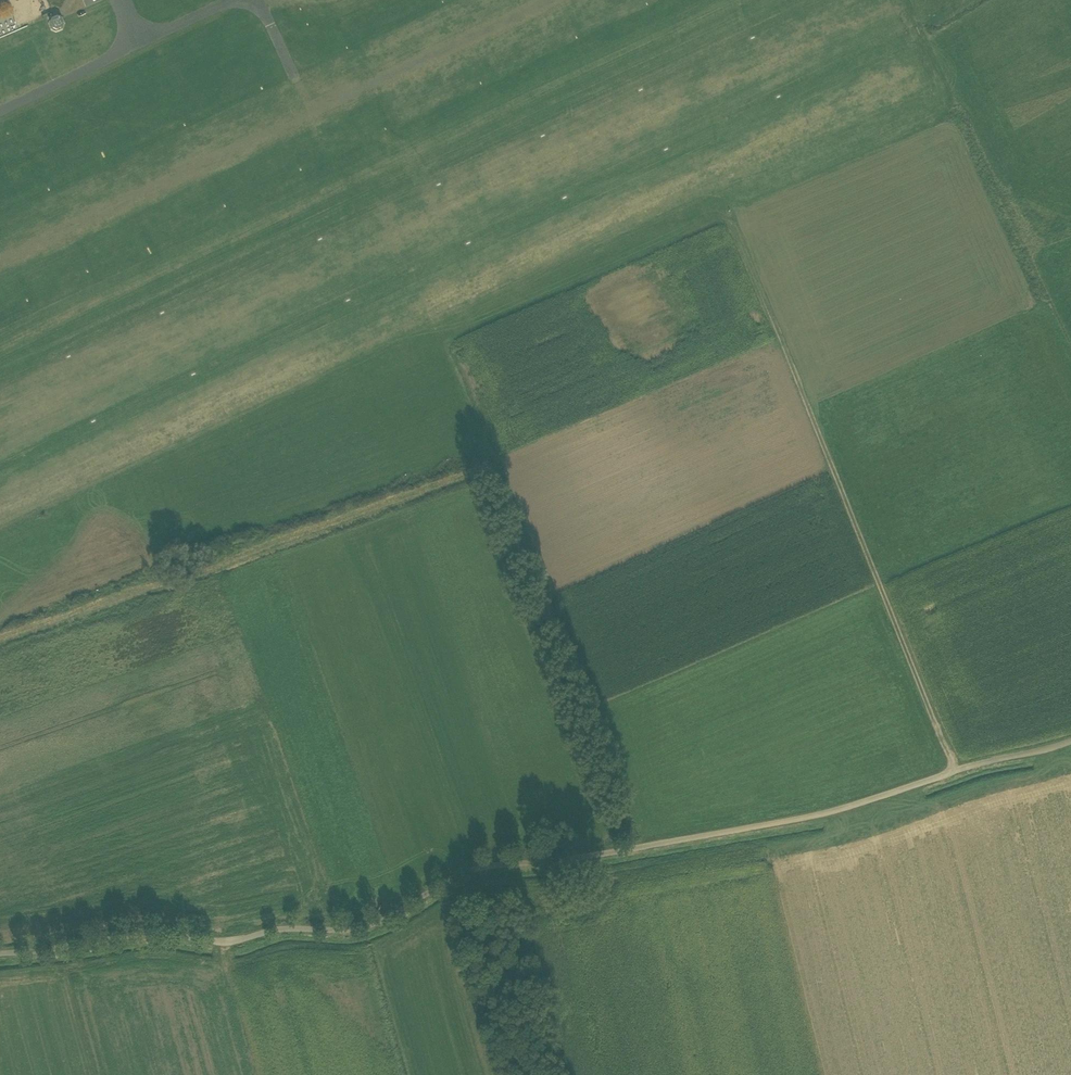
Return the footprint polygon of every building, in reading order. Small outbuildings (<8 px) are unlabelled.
[(52,30),(56,32),(62,30),(63,25),(61,20),(57,18),(51,20),(50,25),(52,30)]
